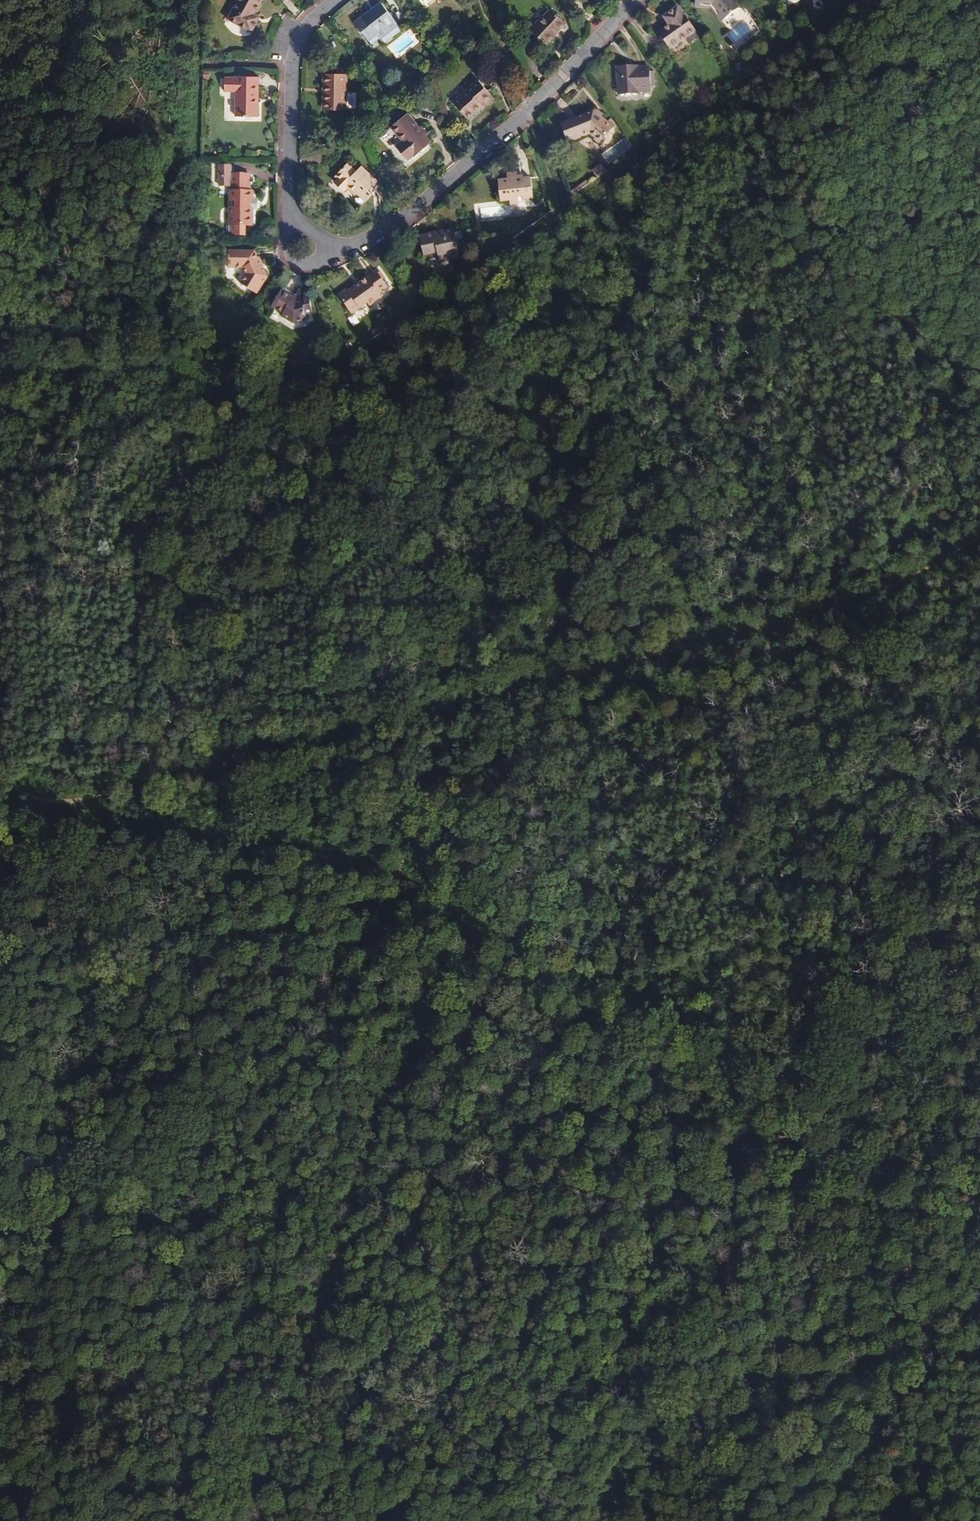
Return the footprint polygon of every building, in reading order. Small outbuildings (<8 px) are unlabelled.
[(252,33),(258,22),(252,18),(255,14),(260,5),(262,0),(238,0),(227,19),(252,33)] [(695,4),(712,5),(724,20),(739,8),(733,0),(695,0),(695,4)] [(372,10),(355,23),(368,41),(376,34),(380,39),(398,25),(381,3),(372,10)] [(710,8),(722,22),(724,20),(712,5),(695,4),(695,7),(710,8)] [(695,31),(678,7),(674,9),(668,13),(674,21),(669,25),(658,33),(670,49),(687,37),(695,31)] [(530,30),(545,44),(559,30),(561,27),(565,24),(551,9),(530,30)] [(669,25),(674,21),(668,13),(663,17),(669,25)] [(258,22),(261,17),(255,14),(252,18),(258,22)] [(560,32),(559,30),(545,44),(547,45),(560,32)] [(698,36),(695,31),(687,37),(690,42),(698,36)] [(619,95),(640,94),(641,91),(651,91),(651,85),(655,85),(654,72),(650,72),(650,68),(636,69),(636,70),(630,70),(630,66),(623,67),(618,67),(619,95)] [(326,93),(326,110),(346,110),(347,75),(324,74),(323,83),(323,92),(326,93)] [(258,98),(259,77),(236,76),(236,77),(225,77),(224,91),(236,91),(236,116),(258,117),(258,98)] [(453,102),(467,119),(474,113),(481,107),(480,106),(492,96),(478,80),(453,102)] [(495,99),(492,96),(480,106),(481,107),(483,109),(495,99)] [(597,109),(594,112),(601,118),(603,115),(597,109)] [(570,142),(590,133),(595,138),(594,140),(599,144),(613,127),(601,118),(594,112),(577,119),(563,124),(570,142)] [(431,142),(407,114),(391,127),(403,141),(396,147),(407,160),(414,154),(415,156),(424,148),(431,142)] [(602,163),(592,170),(598,178),(608,171),(602,163)] [(377,181),(361,167),(357,172),(347,164),(343,168),(339,173),(341,175),(337,179),(334,182),(344,191),(347,188),(355,195),(357,193),(366,201),(373,194),(368,190),(377,181)] [(219,165),(218,175),(232,175),(232,165),(219,165)] [(250,175),(232,174),(232,175),(232,187),(232,191),(230,191),(229,226),(226,226),(226,236),(246,236),(247,226),(252,226),(252,210),(250,210),(250,191),(249,191),(249,181),(250,175)] [(232,175),(218,175),(218,187),(232,187),(232,175)] [(498,181),(500,202),(510,201),(510,205),(525,204),(525,200),(534,199),(531,178),(524,179),(523,176),(517,176),(508,178),(508,179),(502,180),(498,181)] [(254,191),(250,191),(250,210),(252,210),(258,210),(258,199),(254,199),(254,191)] [(460,258),(453,230),(434,234),(419,237),(423,256),(437,252),(440,263),(460,258)] [(230,252),(229,268),(243,268),(247,274),(242,284),(257,294),(268,277),(261,264),(255,252),(230,252)] [(358,285),(348,291),(347,289),(338,296),(351,314),(367,303),(370,306),(382,297),(380,294),(388,288),(377,271),(358,285)] [(282,316),(293,323),(306,320),(305,315),(313,313),(310,298),(296,301),(290,297),(281,292),(272,307),(283,314),(282,316)] [(356,315),(349,318),(352,326),(359,323),(356,315)]
